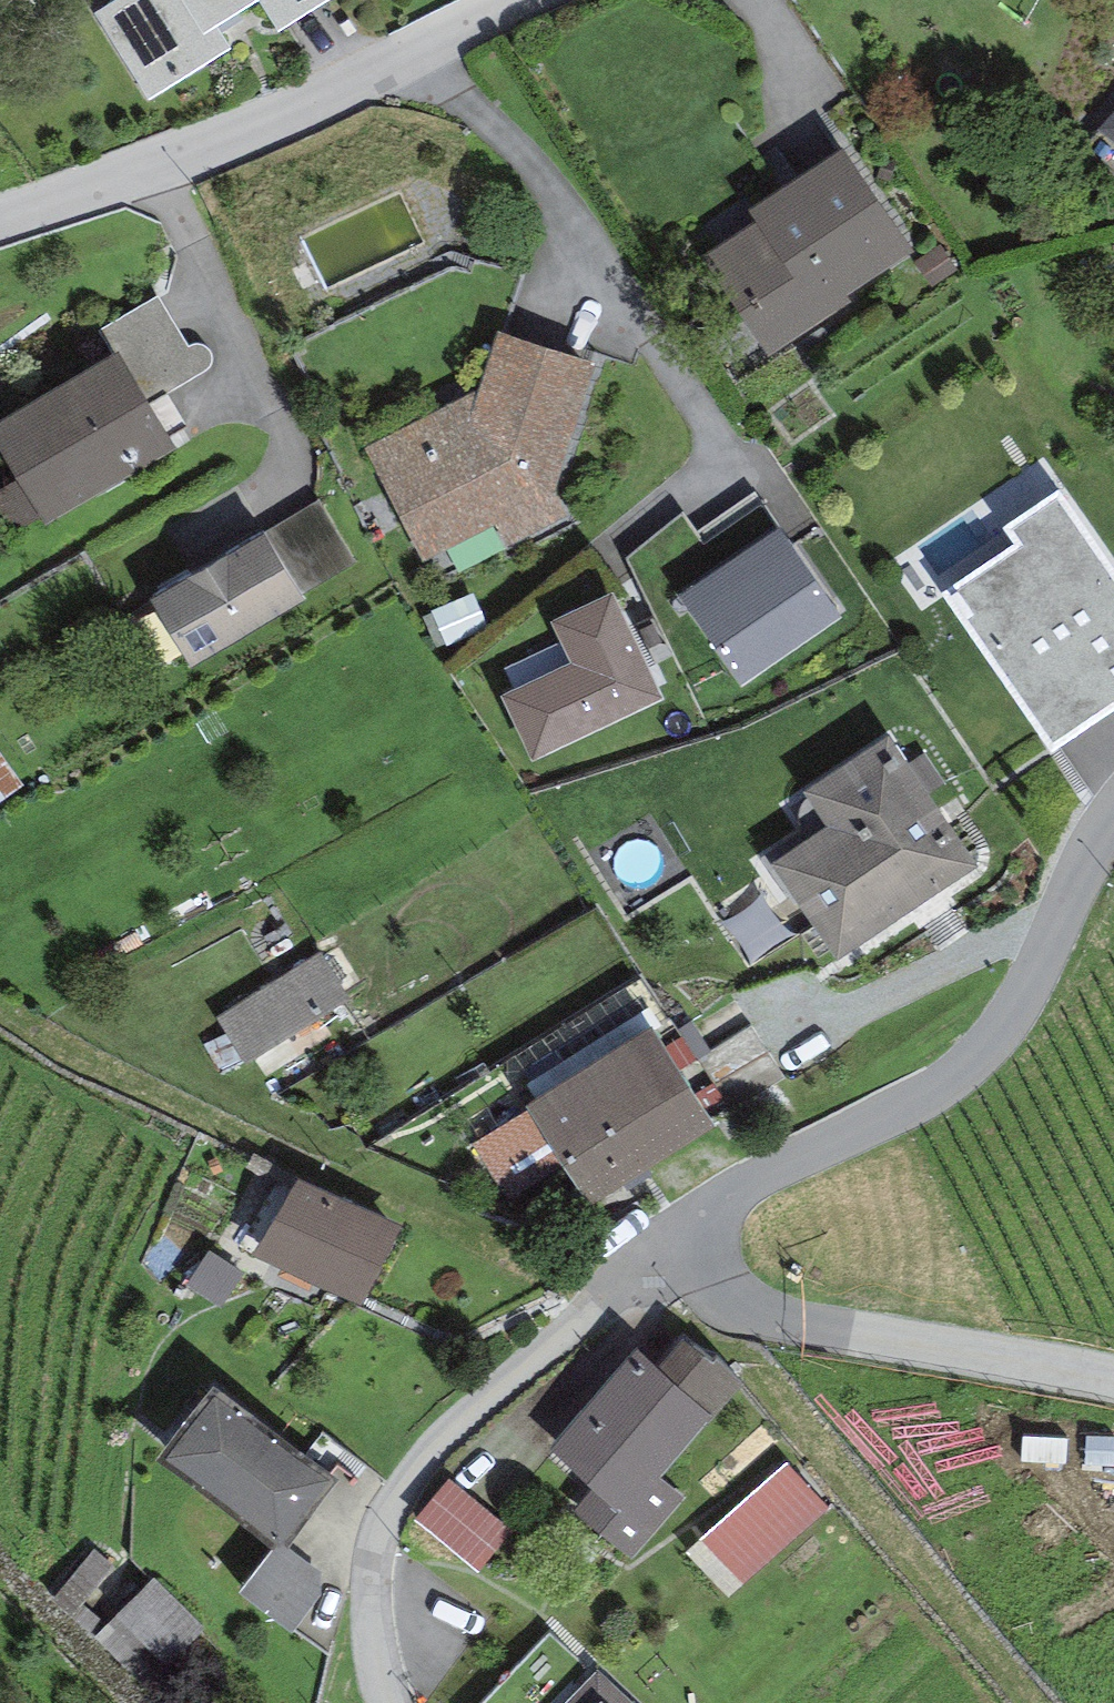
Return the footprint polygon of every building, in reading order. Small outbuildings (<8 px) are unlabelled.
[(97,12),(151,97),(231,47),(217,25),(257,0),(116,0),(97,12)] [(288,24),(327,0),(272,0),(288,24)] [(1097,128),(1113,142),(1113,109),(1097,128)] [(842,145),(749,207),(757,219),(702,256),(770,356),(851,302),(846,294),(913,250),(842,145)] [(100,328),(114,353),(120,350),(150,402),(202,372),(206,370),(208,368),(211,364),(212,360),(212,357),(211,353),(209,349),(206,347),(203,345),(199,344),(195,344),(191,345),(188,347),(158,295),(100,328)] [(595,363),(497,330),(475,388),(365,447),(424,563),(497,522),(510,549),(568,517),(554,492),(595,363)] [(0,419),(0,449),(18,480),(0,490),(0,510),(14,533),(40,518),(43,524),(176,447),(150,402),(120,350),(114,353),(0,419)] [(1057,487),(1001,526),(1013,544),(942,592),(1053,752),(1113,710),(1113,568),(1057,487)] [(319,499),(264,532),(302,594),(357,560),(319,499)] [(779,528),(677,597),(738,687),(840,618),(779,528)] [(262,529),(150,597),(192,667),(305,600),(302,594),(264,532),(262,529)] [(570,665),(501,695),(530,759),(664,700),(614,589),(549,618),(570,665)] [(889,734),(802,791),(826,828),(771,864),(835,960),(977,867),(889,734)] [(321,953),(216,1015),(244,1062),(349,1000),(321,953)] [(652,1025),(525,1106),(527,1108),(564,1167),(588,1204),(714,1123),(652,1025)] [(509,1202),(564,1167),(527,1108),(472,1144),(509,1202)] [(398,1227),(298,1177),(254,1252),(361,1305),(398,1227)] [(682,1339),(657,1365),(711,1416),(742,1384),(716,1359),(710,1365),(682,1339)] [(657,1365),(637,1349),(547,1450),(590,1487),(572,1508),(630,1559),(685,1496),(659,1473),(711,1416),(657,1365)] [(336,1480),(214,1386),(157,1459),(272,1546),(280,1553),(288,1542),(336,1480)] [(785,1463),(686,1553),(728,1599),(827,1509),(785,1463)] [(511,1531),(449,1479),(415,1520),(477,1572),(511,1531)] [(318,1568),(288,1542),(280,1553),(272,1546),(237,1591),(291,1630),(321,1594),(318,1568)] [(113,1567),(93,1550),(50,1598),(94,1637),(105,1624),(81,1603),(113,1567)] [(204,1627),(153,1577),(105,1624),(94,1637),(145,1687),(204,1627)]
